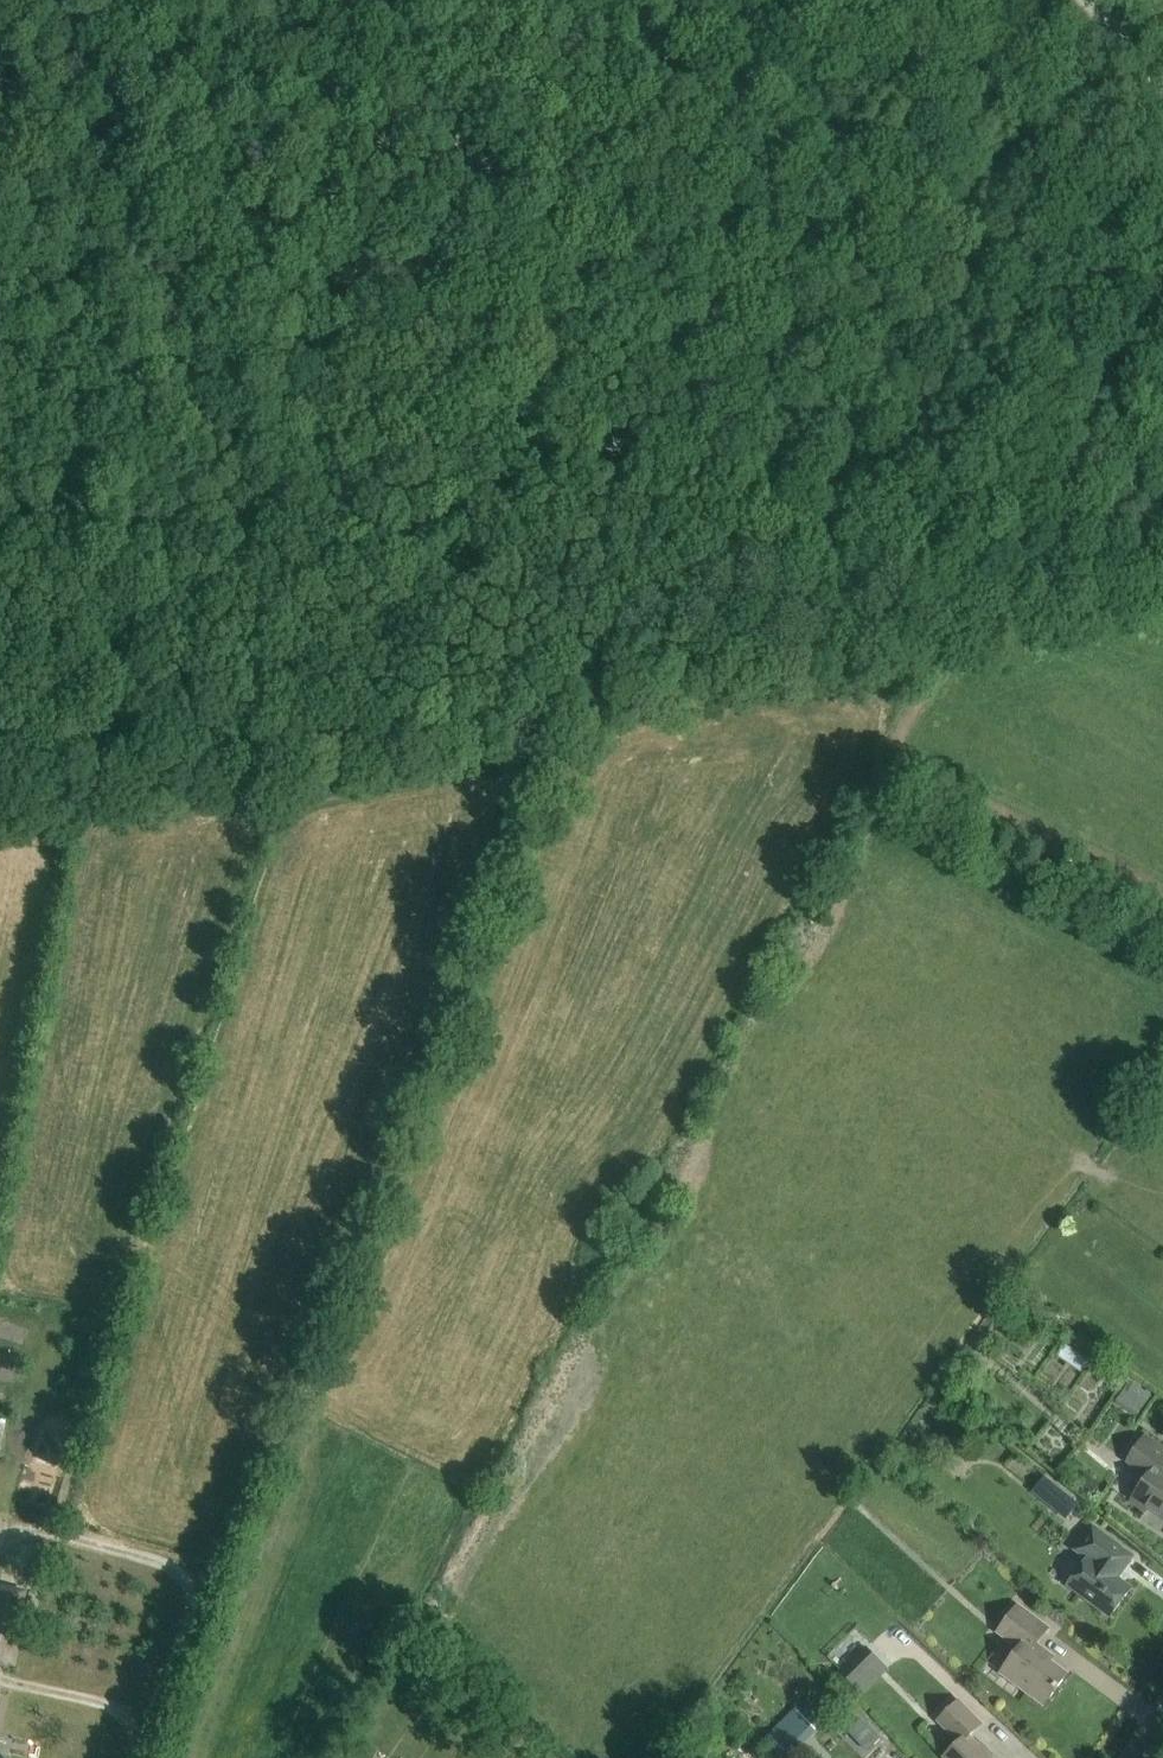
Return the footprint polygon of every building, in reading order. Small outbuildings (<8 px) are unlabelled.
[(1100,1405),(1116,1381),(1093,1365),(1077,1390),(1100,1405)] [(1150,1394),(1128,1381),(1114,1404),(1136,1417),(1150,1394)] [(1145,1434),(1126,1462),(1146,1476),(1129,1502),(1146,1514),(1148,1510),(1162,1520),(1162,1446),(1145,1434)] [(1045,1476),(1031,1492),(1066,1520),(1079,1504),(1074,1500),(1052,1482),(1045,1476)] [(1086,1559),(1066,1586),(1110,1619),(1133,1588),(1119,1578),(1135,1556),(1092,1524),(1073,1550),(1086,1559)] [(15,1667),(28,1613),(21,1611),(26,1591),(0,1585),(0,1667),(7,1669),(8,1665),(15,1667)] [(1041,1711),(1064,1680),(1039,1661),(1042,1656),(1033,1650),(1045,1634),(1014,1611),(994,1638),(1016,1654),(998,1679),(1041,1711)] [(887,1668),(866,1648),(841,1673),(836,1677),(846,1687),(851,1682),(862,1693),(887,1668)] [(969,1736),(981,1724),(958,1701),(938,1720),(959,1742),(944,1757),(945,1757),(990,1757),(969,1736)] [(817,1731),(795,1708),(774,1728),(779,1734),(773,1740),(789,1757),(817,1731)]
